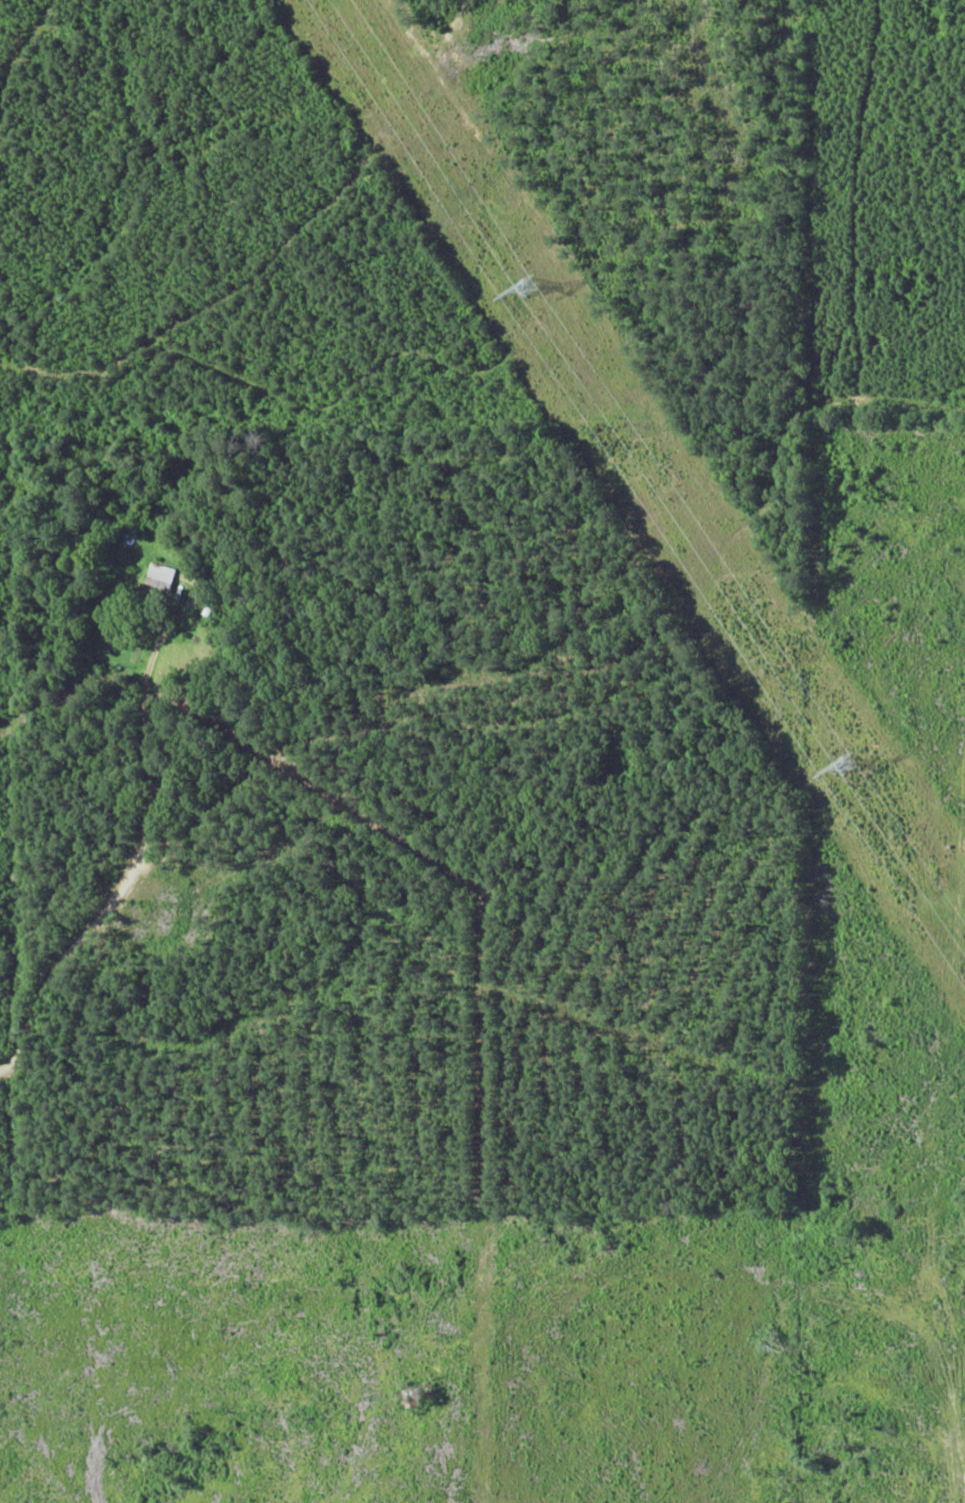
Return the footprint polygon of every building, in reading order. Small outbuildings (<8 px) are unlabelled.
[(174,568),(148,562),(142,590),(168,596),(174,568)]
